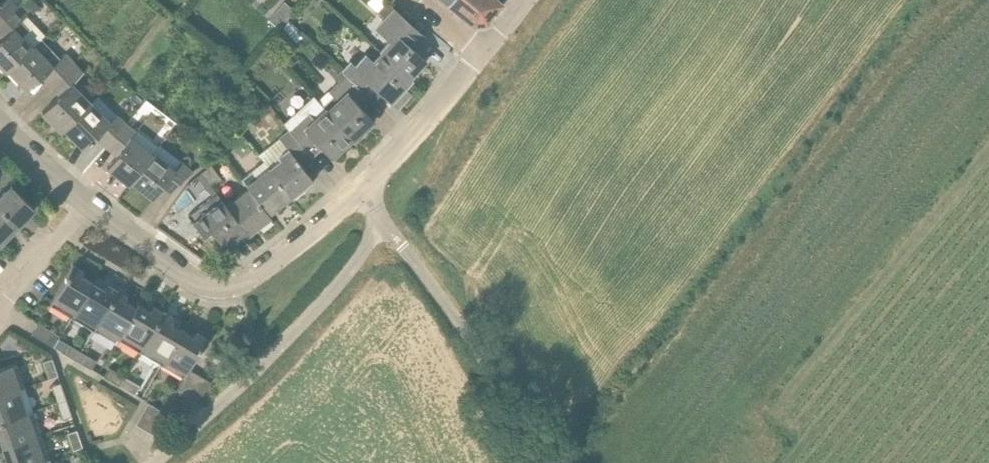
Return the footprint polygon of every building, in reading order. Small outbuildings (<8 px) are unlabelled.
[(19,6),(13,0),(2,0),(0,2),(0,24),(19,6)] [(499,0),(451,0),(448,4),(451,6),(460,14),(473,24),(487,23),(490,18),(503,3),(499,0)] [(280,29),(296,10),(286,2),(270,20),(280,29)] [(381,51),(412,78),(427,61),(413,48),(425,36),(387,2),(379,12),(385,17),(375,28),(389,40),(380,50),(381,51)] [(10,71),(42,39),(46,35),(19,6),(0,24),(0,27),(7,34),(0,41),(0,65),(7,73),(10,71)] [(47,73),(55,82),(75,62),(67,54),(61,59),(42,39),(10,71),(28,90),(47,73)] [(413,79),(412,78),(381,51),(373,59),(366,53),(355,65),(351,60),(342,70),(347,76),(361,89),(370,81),(400,107),(412,94),(405,88),(413,79)] [(65,130),(91,103),(73,83),(84,72),(75,62),(55,82),(54,83),(63,92),(43,112),(63,132),(65,130)] [(328,109),(352,139),(353,140),(374,121),(359,105),(369,96),(361,89),(347,76),(329,92),(337,100),(328,109)] [(100,133),(110,142),(127,123),(117,114),(110,122),(91,103),(65,130),(84,149),(100,133)] [(331,158),(352,139),(328,109),(326,107),(315,117),(304,106),(285,123),(287,128),(289,131),(308,149),(316,142),(331,158)] [(132,183),(153,154),(133,138),(137,131),(127,123),(110,142),(120,151),(108,167),(131,185),(132,183)] [(270,169),(292,198),(314,181),(299,162),(310,153),(308,149),(289,131),(280,138),(289,149),(278,157),(281,160),(270,169)] [(166,183),(176,191),(181,183),(194,171),(182,161),(160,144),(153,154),(132,183),(153,199),(166,183)] [(269,215),(292,198),(270,169),(264,162),(242,180),(248,188),(269,215)] [(212,186),(221,179),(212,166),(202,173),(212,186)] [(18,226),(36,208),(12,184),(0,196),(0,208),(18,226)] [(227,205),(247,232),(249,235),(272,218),(269,215),(248,188),(227,205)] [(225,249),(247,232),(227,205),(218,194),(202,206),(206,212),(200,216),(225,249)] [(18,226),(0,208),(0,243),(18,226)] [(50,305),(72,318),(93,283),(81,276),(84,271),(73,265),(50,305)] [(72,318),(94,331),(117,291),(108,285),(105,290),(93,283),(72,318)] [(116,344),(118,340),(135,308),(124,301),(127,297),(117,291),(94,331),(116,344)] [(118,340),(139,352),(163,312),(153,307),(151,311),(138,303),(135,308),(118,340)] [(139,352),(161,365),(182,330),(170,323),(173,318),(163,312),(139,352)] [(54,347),(61,336),(39,324),(32,335),(54,347)] [(182,330),(161,365),(183,378),(189,370),(207,339),(197,332),(194,337),(182,330)] [(76,361),(81,352),(65,343),(61,351),(76,361)] [(91,370),(96,361),(81,352),(76,361),(91,370)] [(51,360),(42,364),(48,381),(58,378),(51,360)] [(25,388),(16,363),(0,369),(0,396),(25,388)] [(119,386),(124,378),(109,369),(104,377),(119,386)] [(189,370),(183,378),(176,391),(189,399),(190,397),(202,377),(189,370)] [(210,382),(202,377),(190,397),(189,399),(194,402),(198,404),(210,382)] [(135,395),(139,387),(124,378),(119,386),(135,395)] [(57,404),(66,400),(60,383),(51,386),(57,404)] [(33,412),(25,388),(0,396),(0,423),(33,412)] [(189,411),(194,402),(189,399),(176,391),(172,389),(167,398),(189,411)] [(189,411),(167,398),(160,411),(169,416),(181,424),(189,411)] [(62,421),(71,417),(66,400),(57,404),(62,421)] [(147,432),(160,411),(148,403),(135,425),(147,432)] [(160,411),(147,432),(156,437),(169,416),(160,411)] [(41,435),(33,412),(0,423),(0,442),(2,449),(41,435)] [(73,451),(82,448),(76,431),(68,434),(73,451)] [(49,459),(41,435),(2,449),(7,462),(4,462),(39,462),(49,459)]
